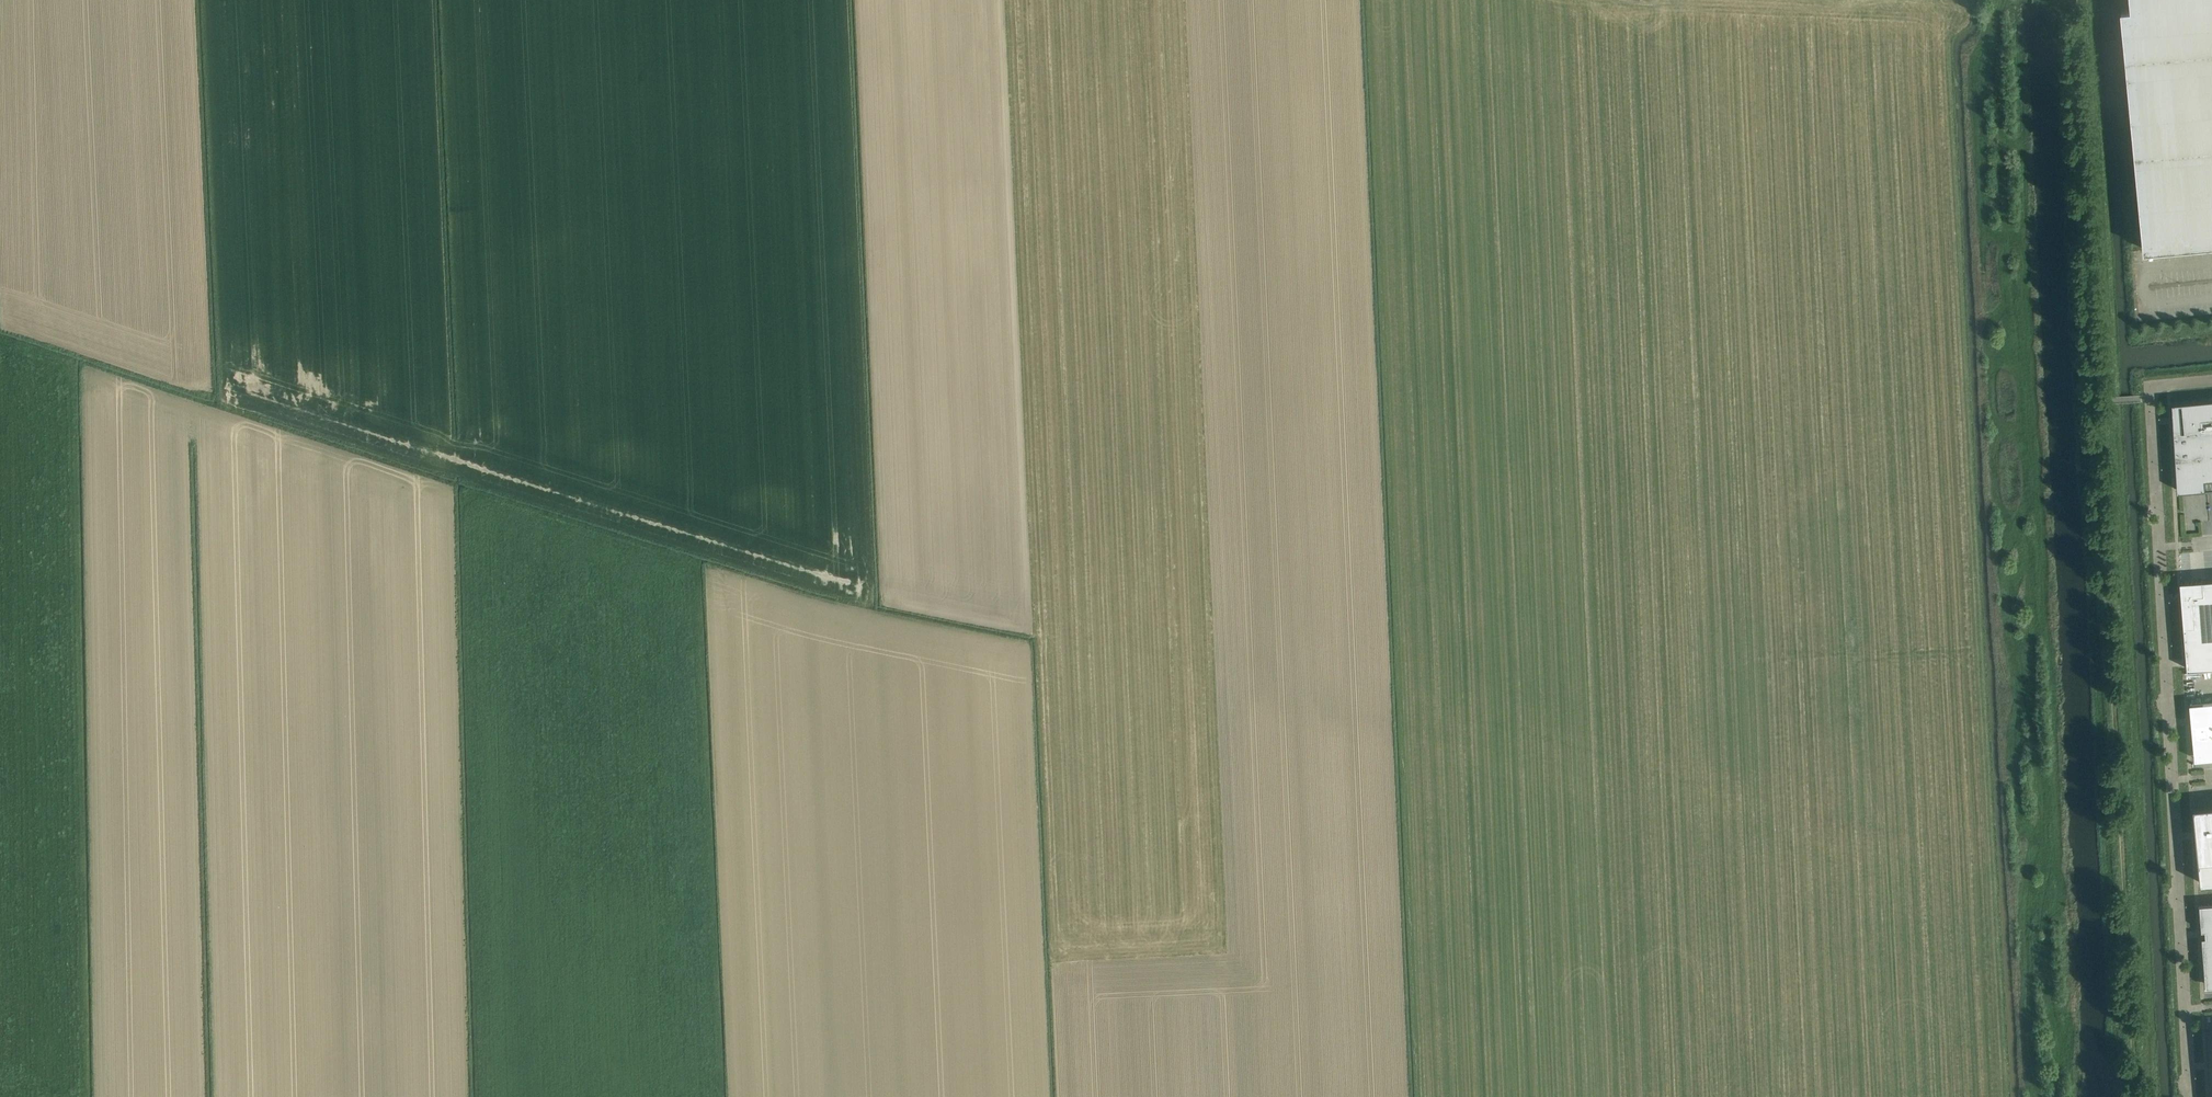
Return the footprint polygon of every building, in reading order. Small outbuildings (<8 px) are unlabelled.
[(2133,8),(2123,9),(2146,249),(2211,243),(2211,0),(2132,0),(2133,8)] [(2206,478),(2211,477),(2211,400),(2201,401),(2200,399),(2173,402),(2174,405),(2183,404),(2185,430),(2175,430),(2179,490),(2207,487),(2206,478)] [(2182,581),(2189,669),(2211,667),(2211,579),(2182,581)] [(2191,703),(2191,709),(2192,709),(2195,751),(2196,759),(2211,757),(2211,702),(2192,704),(2192,703),(2191,703)] [(2195,807),(2200,859),(2202,883),(2211,882),(2211,805),(2195,807)] [(2201,904),(2203,929),(2206,929),(2207,936),(2203,936),(2207,985),(2211,985),(2211,903),(2201,904)]
